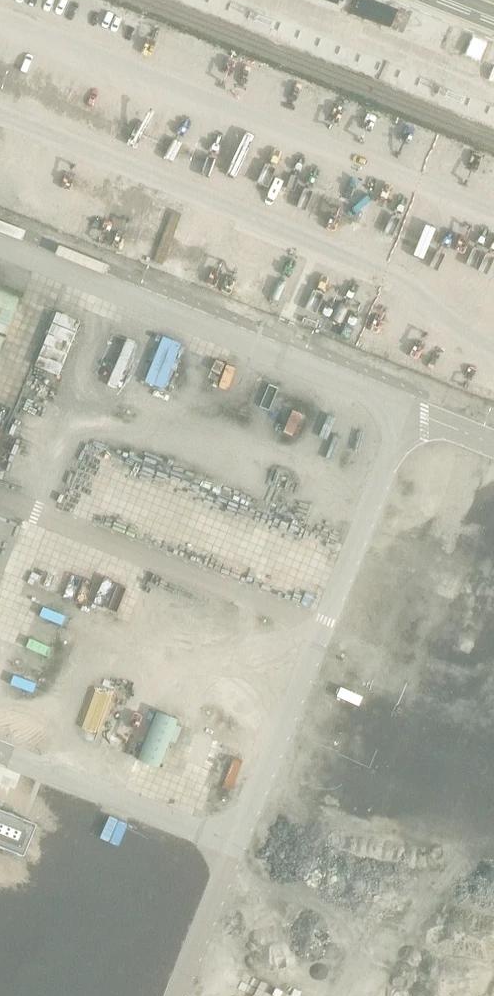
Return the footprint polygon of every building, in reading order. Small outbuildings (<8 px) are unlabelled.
[(22,293),(0,284),(0,349),(22,293)] [(57,309),(36,363),(59,372),(80,319),(57,309)] [(145,379),(164,387),(182,341),(163,334),(145,379)] [(493,595),(493,508),(488,526),(466,518),(487,460),(462,451),(421,565),(444,573),(459,529),(480,537),(463,584),(493,595)] [(462,572),(468,549),(455,546),(449,568),(462,572)] [(361,634),(385,644),(407,588),(384,578),(361,634)] [(403,728),(450,746),(493,634),(493,608),(456,593),(403,728)] [(158,770),(177,722),(155,714),(137,761),(158,770)] [(194,733),(185,756),(208,764),(216,743),(194,733)] [(23,852),(36,820),(0,805),(0,843),(23,852)]
